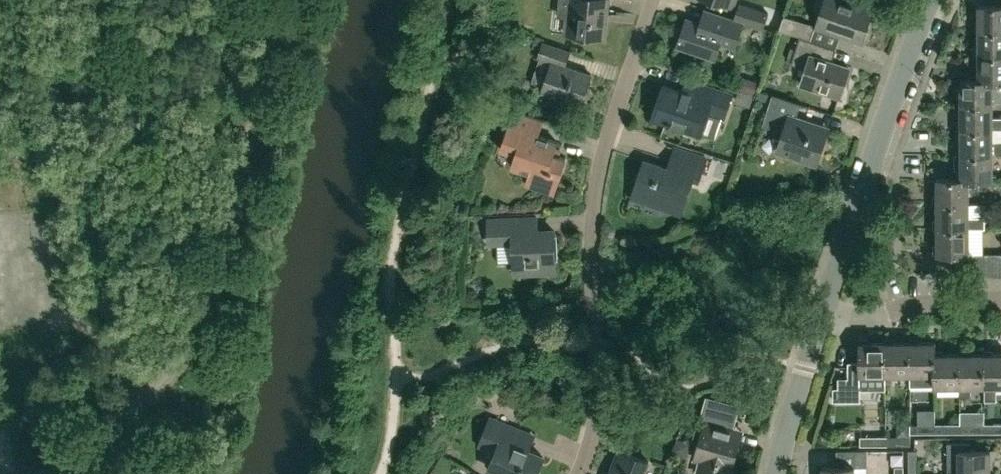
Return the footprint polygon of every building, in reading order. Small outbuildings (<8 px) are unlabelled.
[(566,34),(604,38),(608,0),(570,0),(566,34)] [(871,7),(850,0),(829,0),(820,26),(860,39),(871,7)] [(765,26),(770,12),(740,2),(736,16),(765,26)] [(1000,29),(1000,4),(979,4),(980,29),(1000,29)] [(744,22),(714,12),(704,9),(701,23),(687,18),(678,45),(715,57),(720,44),(735,48),(744,22)] [(785,15),(780,29),(801,36),(811,39),(816,24),(785,15)] [(980,29),(980,54),(1000,54),(1000,29),(980,29)] [(830,45),(811,39),(801,36),(797,49),(791,47),(788,58),(793,60),(792,62),(808,67),(802,83),(840,95),(849,66),(826,58),(830,45)] [(570,51),(544,42),(535,39),(532,48),(541,51),(540,56),(553,61),(543,91),(582,104),(592,74),(565,65),(570,51)] [(1000,79),(1000,54),(980,54),(980,78),(980,79),(993,78),(994,79),(1000,79)] [(994,79),(993,78),(980,79),(980,78),(962,78),(962,104),(994,104),(994,103),(1000,104),(1000,79),(994,79)] [(725,117),(733,93),(704,84),(700,96),(664,85),(654,117),(702,133),(709,111),(725,117)] [(773,94),(758,90),(756,97),(770,101),(765,119),(786,126),(780,148),(818,160),(828,128),(797,118),(801,103),(773,94)] [(994,104),(962,104),(962,128),(994,128),(1000,128),(1000,116),(994,116),(994,104)] [(554,192),(567,157),(554,152),(558,141),(538,134),(544,119),(516,110),(502,149),(516,154),(512,166),(530,172),(526,183),(554,192)] [(994,153),(1000,153),(1000,141),(994,141),(994,128),(962,128),(962,154),(994,153)] [(700,180),(707,158),(676,147),(669,167),(645,159),(633,196),(682,212),(694,178),(700,180)] [(970,178),(970,179),(994,179),(994,153),(962,154),(962,177),(962,178),(970,178)] [(970,203),(970,179),(970,178),(962,178),(962,177),(938,178),(938,203),(970,203)] [(938,228),(970,228),(979,228),(979,216),(970,216),(970,203),(938,203),(938,228)] [(515,273),(556,272),(554,230),(538,231),(538,216),(489,218),(490,243),(514,242),(515,273)] [(970,253),(970,228),(938,228),(938,252),(970,253)] [(970,275),(982,275),(982,252),(970,253),(970,275)] [(982,275),(995,275),(994,252),(982,252),(982,275)] [(886,373),(886,341),(861,342),(861,361),(849,361),(849,386),(833,388),(834,400),(861,400),(860,389),(886,389),(886,373)] [(886,373),(911,373),(911,341),(886,341),(886,373)] [(936,354),(937,354),(937,341),(911,341),(911,373),(911,386),(936,386),(936,373),(936,354)] [(960,396),(961,396),(961,354),(937,354),(936,354),(936,373),(936,386),(960,386),(960,396)] [(985,400),(986,400),(986,354),(961,354),(961,396),(971,396),(970,386),(984,386),(985,400)] [(986,400),(996,400),(996,385),(1000,385),(1000,354),(986,354),(986,400)] [(496,453),(490,469),(504,473),(535,473),(543,455),(529,450),(535,435),(520,430),(491,418),(480,446),(496,453)] [(739,442),(742,429),(707,419),(696,460),(700,461),(697,472),(704,473),(730,473),(739,442)] [(936,432),(936,424),(910,423),(910,432),(936,432)] [(961,432),(961,424),(936,424),(936,432),(961,432)] [(986,433),(986,424),(961,424),(961,432),(986,433)] [(986,433),(1000,433),(1000,424),(986,424),(986,433)] [(860,445),(887,445),(887,436),(860,436),(860,445)] [(910,436),(887,436),(887,445),(910,444),(910,436)] [(991,449),(971,449),(971,442),(948,442),(948,473),(991,473),(991,449)] [(649,461),(620,449),(609,473),(643,473),(649,461)] [(856,466),(868,466),(868,449),(838,450),(838,466),(824,466),(824,473),(856,473),(856,466)] [(917,450),(908,449),(908,473),(918,473),(917,450)] [(904,466),(903,466),(903,461),(895,461),(894,466),(894,473),(904,473),(904,466)]
